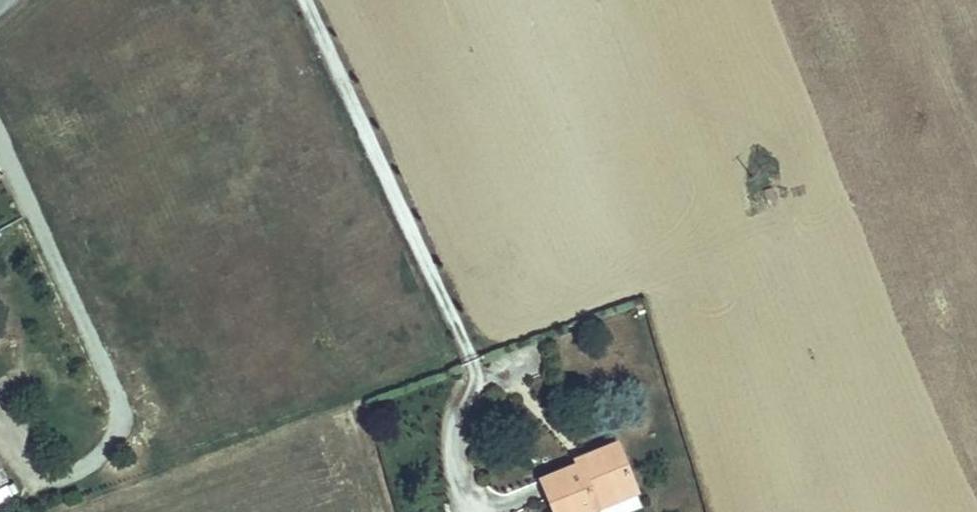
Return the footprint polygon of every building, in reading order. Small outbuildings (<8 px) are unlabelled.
[(538,484),(549,511),(595,511),(592,505),(631,491),(615,449),(583,461),(585,466),(538,484)] [(11,486),(0,466),(0,492),(11,486)]
